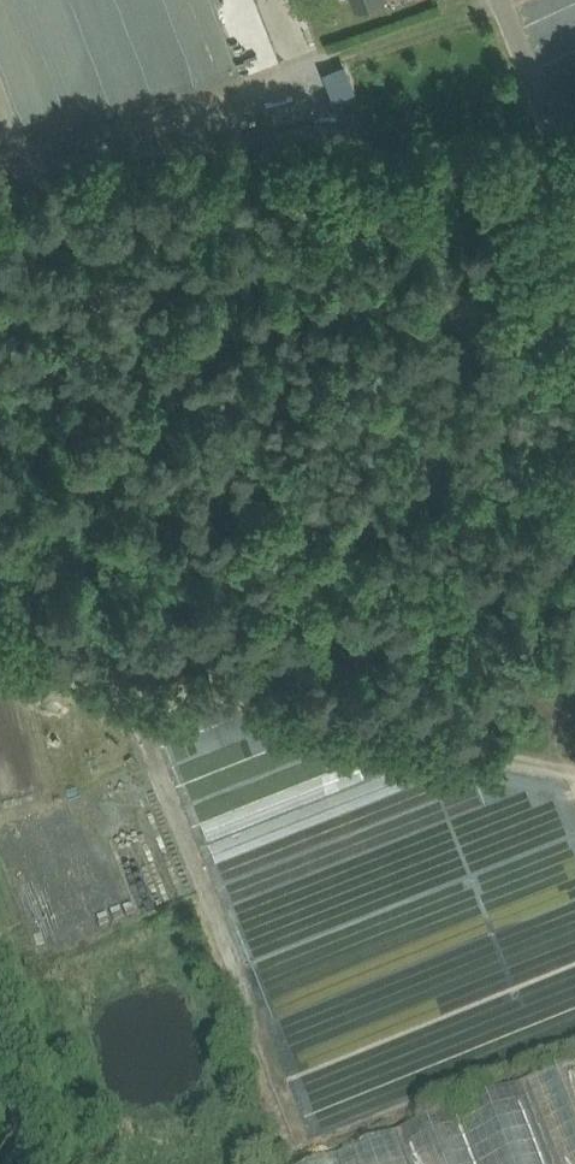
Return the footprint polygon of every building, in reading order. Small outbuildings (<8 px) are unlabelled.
[(397,1132),(410,1163),(574,1163),(574,1062),(397,1132)] [(317,1163),(410,1163),(397,1132),(317,1163)]
